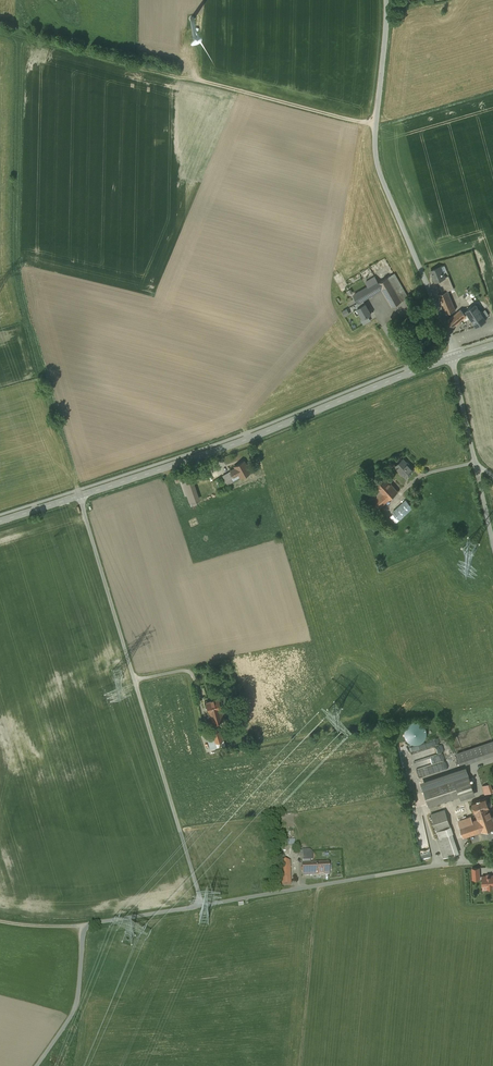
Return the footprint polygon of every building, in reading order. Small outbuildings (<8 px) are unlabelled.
[(443,264),(429,269),(434,283),(443,279),(447,291),(450,290),(455,288),(450,274),(447,275),(443,264)] [(409,297),(395,273),(378,282),(383,290),(392,306),(409,297)] [(383,290),(378,282),(375,276),(365,281),(368,286),(353,294),(359,304),(383,290)] [(447,291),(439,294),(446,312),(457,308),(450,290),(447,291)] [(477,326),(489,317),(487,314),(491,311),(487,306),(484,309),(478,301),(466,310),(463,306),(448,317),(455,326),(470,315),(477,326)] [(372,314),(366,303),(357,308),(363,319),(372,314)] [(350,314),(347,308),(342,311),(345,317),(350,314)] [(235,465),(224,471),(229,481),(238,477),(236,474),(240,472),(242,476),(253,470),(245,456),(233,462),(235,465)] [(404,458),(394,466),(405,478),(414,469),(404,458)] [(186,469),(176,473),(178,479),(188,476),(186,469)] [(217,470),(201,481),(208,493),(218,486),(215,482),(221,477),(217,470)] [(398,491),(384,474),(374,482),(380,488),(367,499),(377,509),(398,491)] [(194,476),(183,479),(190,500),(201,496),(194,476)] [(413,507),(406,499),(392,512),(400,520),(413,507)] [(221,695),(207,698),(213,722),(227,719),(221,695)] [(414,744),(418,744),(421,742),(424,740),(425,738),(427,735),(427,731),(426,728),(424,725),(421,723),(418,722),(415,722),(411,723),(408,725),(406,728),(405,731),(405,734),(406,738),(408,741),(411,743),(414,744)] [(222,727),(213,731),(216,740),(226,737),(222,727)] [(439,738),(415,746),(416,751),(426,748),(428,756),(443,751),(439,738)] [(457,752),(461,765),(492,754),(492,740),(457,752)] [(475,794),(466,767),(453,771),(461,796),(462,799),(475,794)] [(453,771),(421,782),(429,807),(461,796),(453,771)] [(491,783),(482,786),(485,794),(492,791),(492,790),(491,783)] [(413,791),(407,793),(409,802),(416,800),(413,791)] [(458,820),(464,837),(492,827),(492,818),(486,796),(471,801),(477,819),(473,820),(471,815),(458,820)] [(445,809),(431,813),(437,831),(451,826),(445,809)] [(454,834),(451,826),(437,831),(439,838),(437,838),(444,858),(459,852),(453,834),(454,834)] [(420,847),(422,859),(432,857),(430,845),(420,847)] [(312,850),(301,851),(302,877),(329,875),(329,861),(312,862),(312,850)] [(290,861),(279,862),(280,886),(291,885),(290,861)] [(471,879),(481,878),(481,889),(492,888),(492,885),(492,873),(480,874),(480,866),(471,866),(471,879)]
